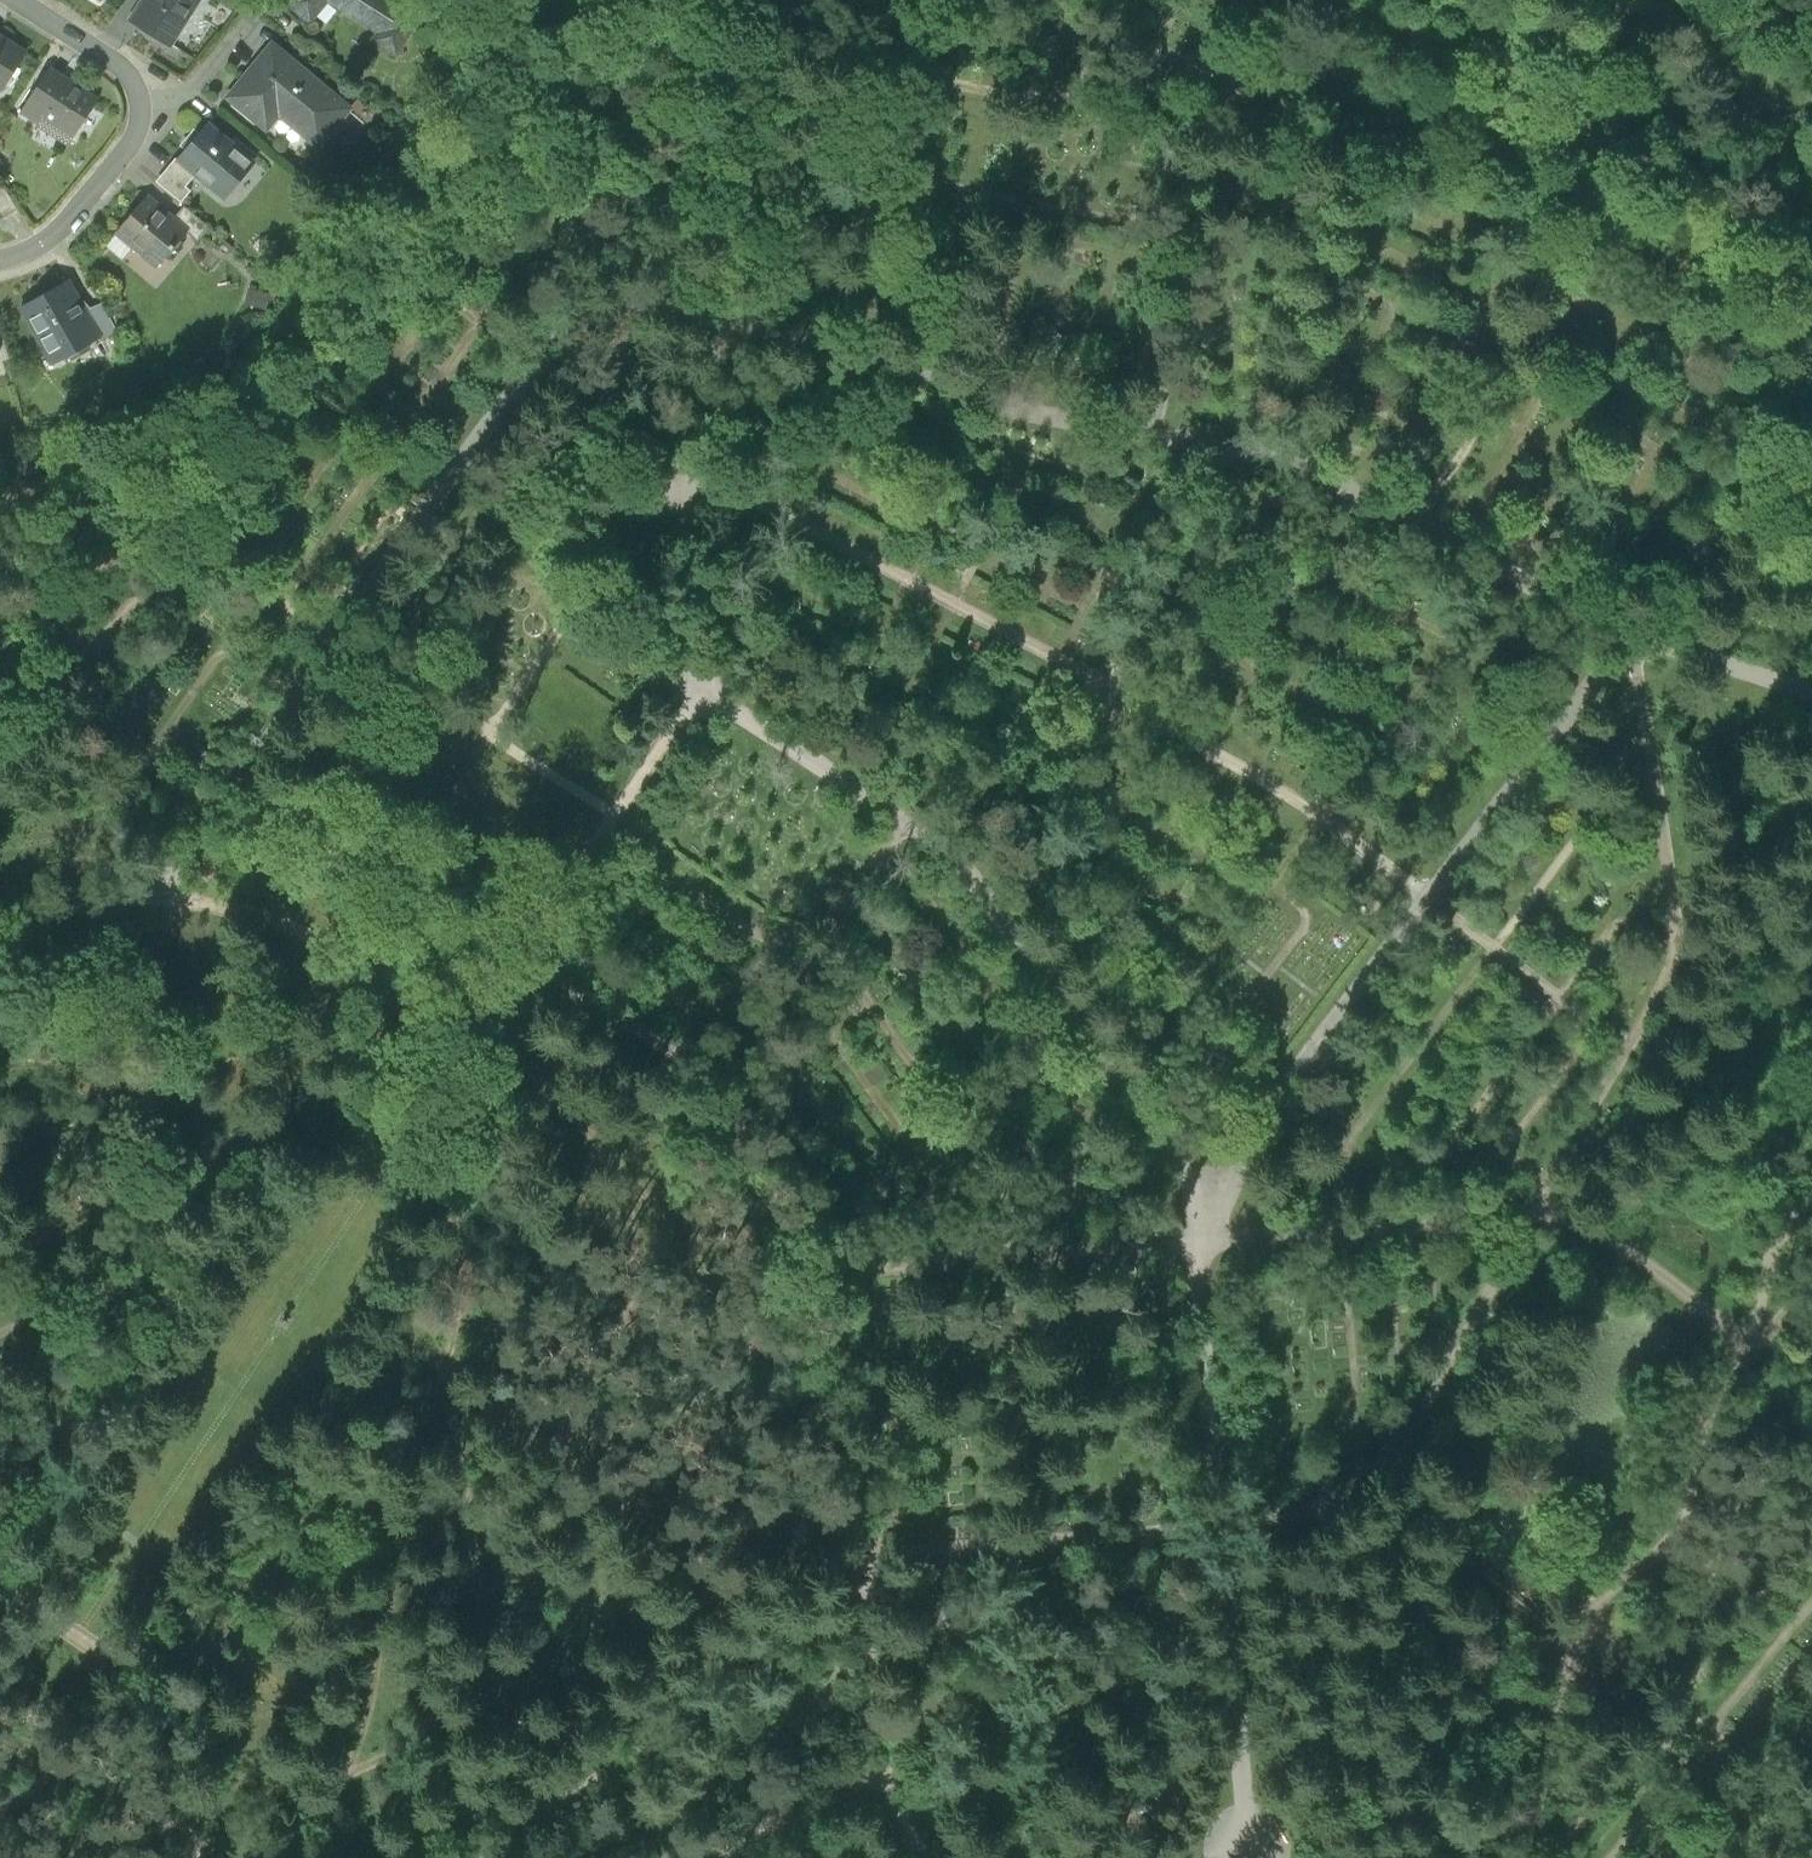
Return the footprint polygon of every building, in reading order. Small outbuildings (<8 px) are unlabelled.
[(126,20),(170,49),(202,0),(140,0),(126,20)] [(310,24),(329,1),(373,30),(369,38),(394,54),(427,14),(404,0),(284,0),(310,24)] [(0,30),(0,89),(1,90),(28,47),(0,30)] [(357,108),(272,35),(222,94),(263,130),(276,115),(318,153),(357,108)] [(100,95),(49,63),(18,111),(69,143),(100,95)] [(258,158),(208,116),(173,159),(223,200),(258,158)] [(192,224),(149,189),(114,232),(157,267),(192,224)] [(102,337),(69,276),(17,304),(49,364),(102,337)]
